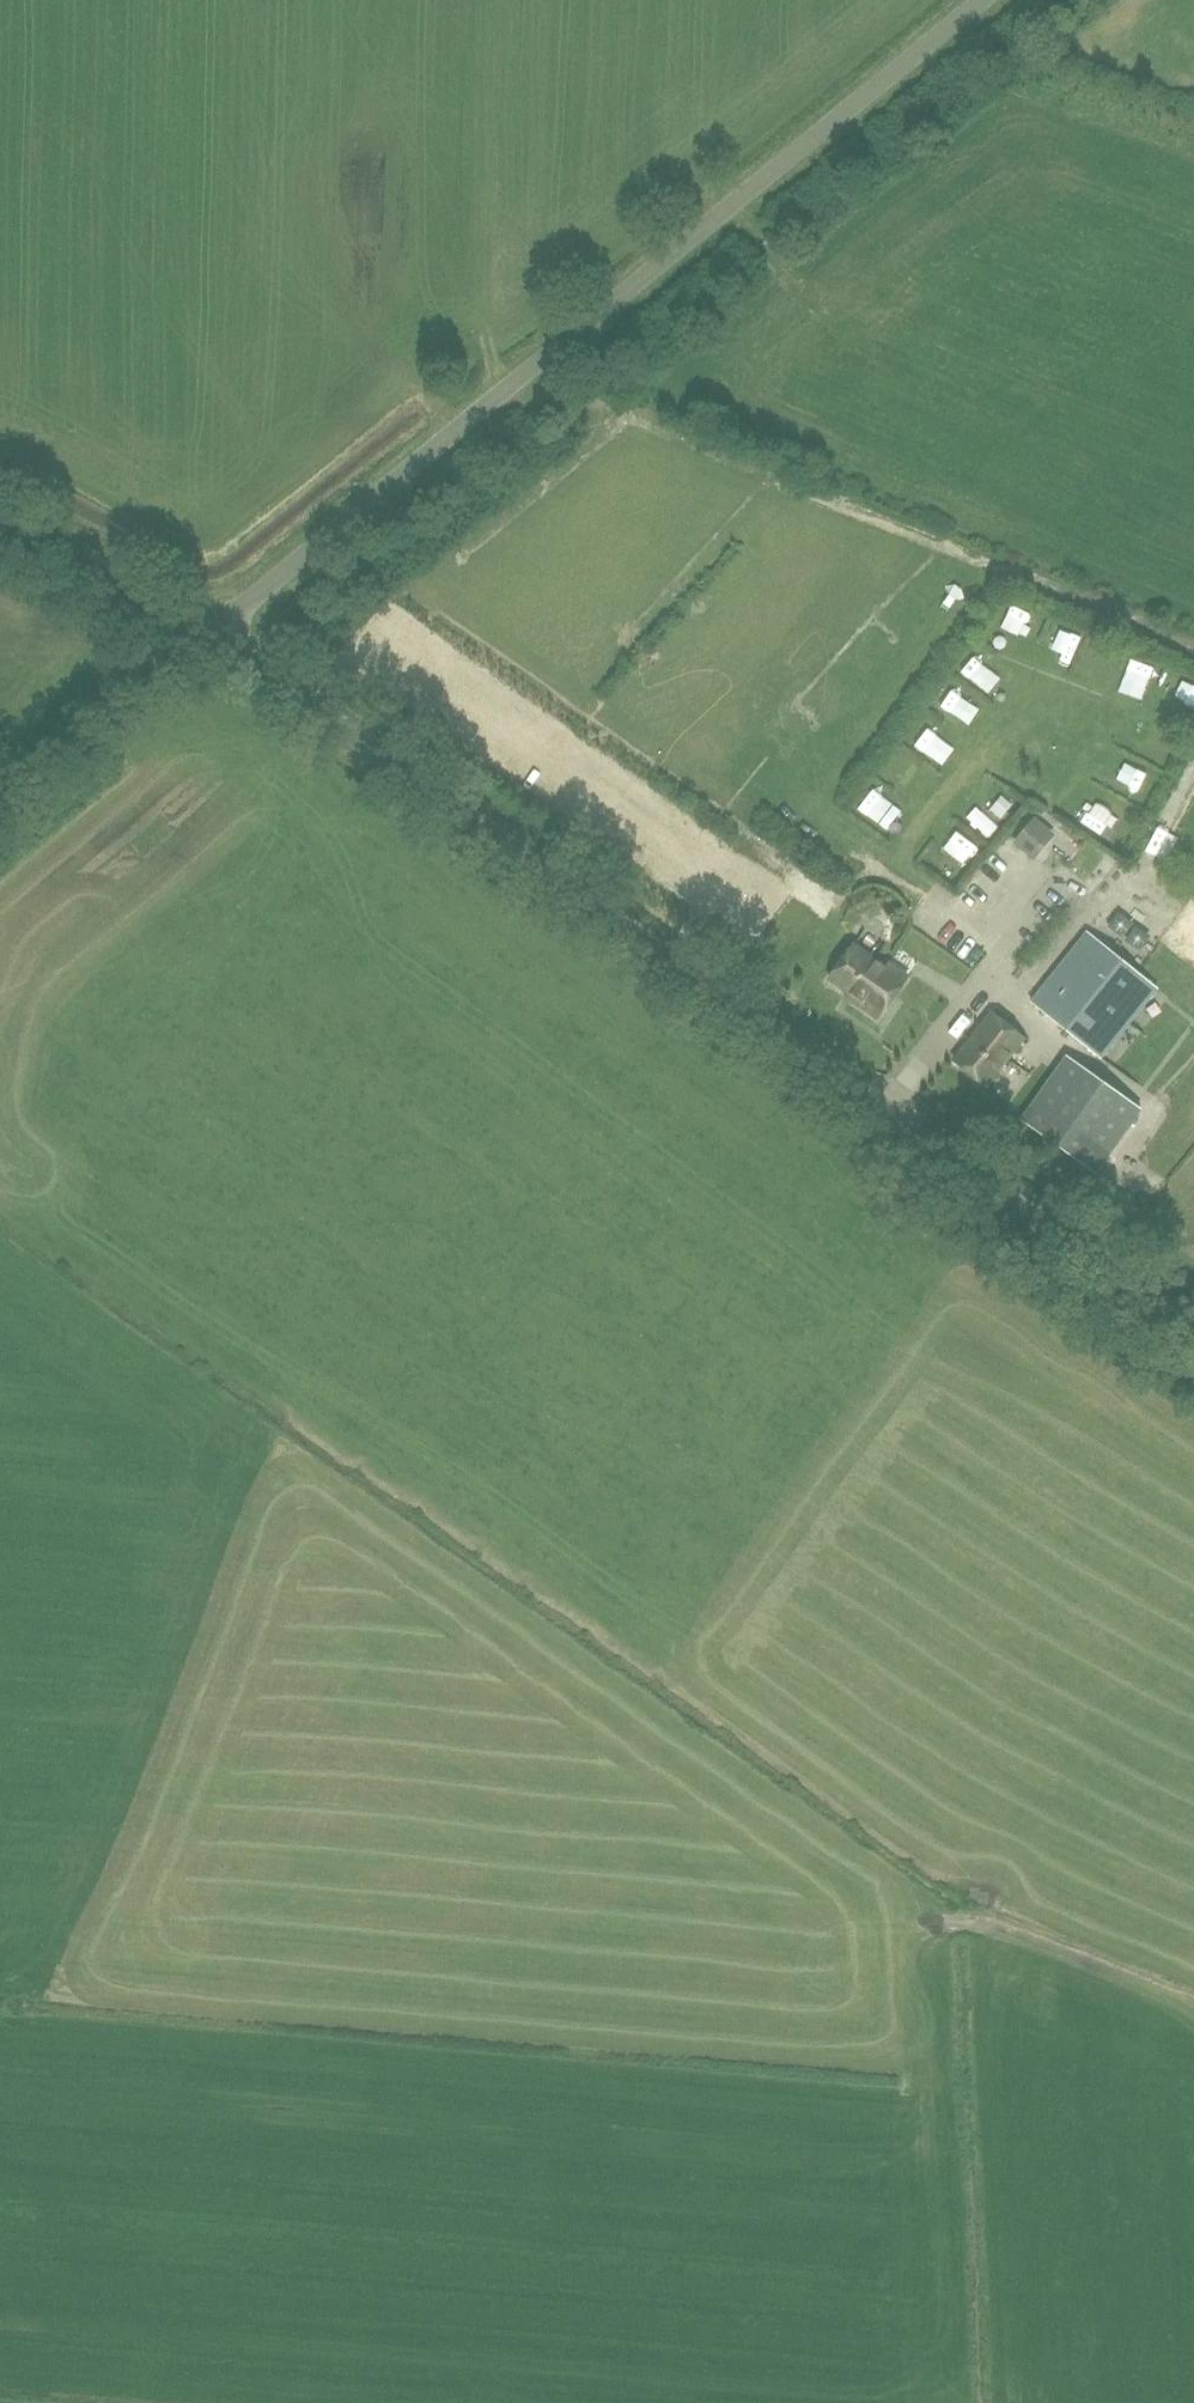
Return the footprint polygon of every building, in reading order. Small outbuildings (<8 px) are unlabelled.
[(1042,630),(1047,615),(1016,604),(1011,619),(1042,630)] [(1052,639),(1074,650),(1084,629),(1062,619),(1052,639)] [(965,671),(984,681),(996,658),(976,648),(965,671)] [(1192,707),(1193,701),(1193,685),(1179,680),(1171,700),(1192,707)] [(937,699),(953,720),(968,709),(952,688),(937,699)] [(912,737),(926,748),(939,732),(924,721),(912,737)] [(1128,784),(1141,793),(1156,770),(1143,762),(1128,784)] [(997,782),(980,802),(1004,822),(1021,802),(997,782)] [(1056,835),(1034,818),(1016,842),(1037,859),(1056,835)] [(952,855),(979,863),(986,839),(959,831),(952,855)] [(940,932),(955,927),(949,910),(934,915),(940,932)] [(1193,963),(1193,910),(1168,941),(1193,963)] [(1105,1059),(1159,990),(1088,934),(1033,1003),(1105,1059)] [(891,961),(887,967),(856,945),(831,980),(854,997),(851,1001),(878,1020),(911,974),(891,961)] [(987,1087),(1024,1040),(990,1014),(954,1061),(987,1087)] [(1142,1110),(1070,1058),(1025,1119),(1097,1171),(1142,1110)] [(1022,1095),(1028,1084),(1011,1075),(1005,1087),(1022,1095)]
